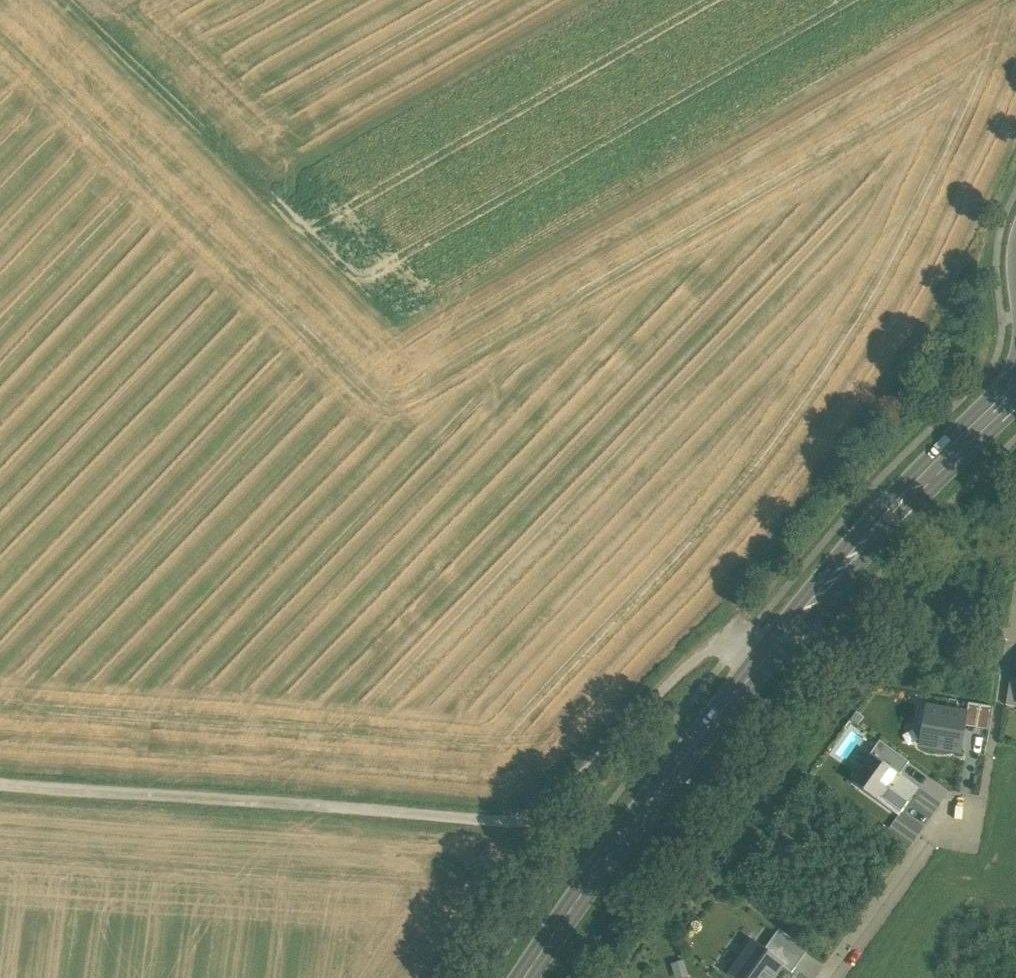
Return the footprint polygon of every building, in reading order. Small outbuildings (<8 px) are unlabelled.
[(1012,679),(1007,705),(1015,707),(1015,680),(1012,679)] [(966,715),(964,727),(989,731),(990,729),(988,729),(992,707),(967,703),(966,715)] [(921,745),(960,751),(964,727),(966,715),(921,708),(918,723),(924,724),(921,745)] [(862,789),(899,816),(918,789),(907,781),(906,783),(898,778),(900,775),(873,755),(862,770),(871,776),(862,789)] [(779,929),(765,949),(786,964),(784,967),(792,973),(808,950),(779,929)] [(752,940),(727,974),(732,977),(776,977),(784,967),(786,964),(765,949),(752,940)]
